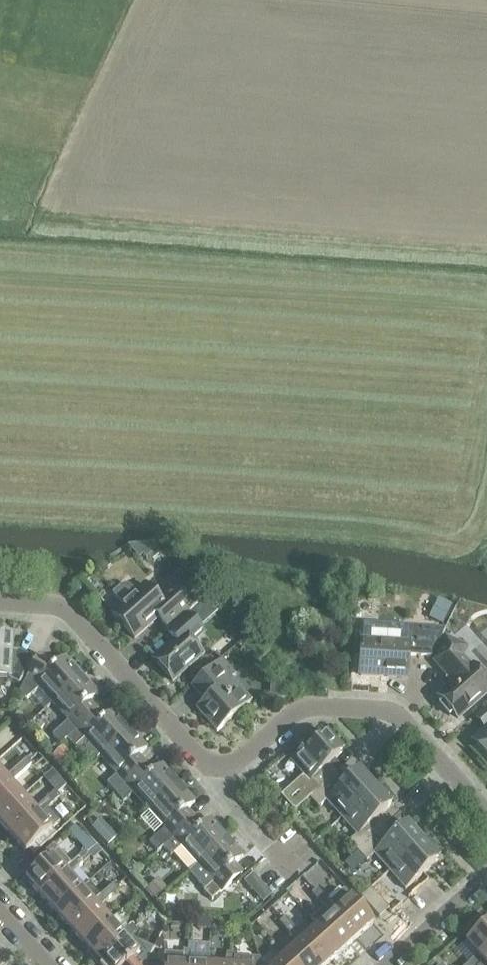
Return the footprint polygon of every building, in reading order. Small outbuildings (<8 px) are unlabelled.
[(203,598),(180,572),(166,584),(171,588),(158,600),(144,584),(135,593),(129,587),(125,585),(121,586),(113,593),(122,604),(111,613),(134,639),(158,617),(168,629),(203,598)] [(445,622),(451,603),(439,599),(432,617),(445,622)] [(169,630),(177,639),(153,660),(172,681),(202,654),(183,634),(195,623),(187,614),(169,630)] [(445,628),(363,623),(360,674),(406,677),(407,655),(431,657),(445,628)] [(21,652),(20,656),(11,655),(12,636),(0,635),(0,675),(8,676),(8,678),(19,684),(32,658),(21,652)] [(433,661),(452,682),(438,696),(458,718),(486,692),(486,683),(472,665),(471,666),(462,656),(466,647),(445,637),(433,661)] [(82,676),(65,658),(58,665),(38,654),(18,694),(27,699),(36,685),(52,702),(82,676)] [(251,701),(230,678),(235,674),(221,659),(199,678),(212,693),(196,708),(217,731),(251,701)] [(98,694),(82,676),(52,702),(68,720),(52,735),(60,744),(66,738),(97,711),(89,702),(98,694)] [(100,756),(130,730),(114,712),(105,719),(97,711),(66,738),(74,747),(84,738),(100,756)] [(472,740),(486,757),(486,727),(472,740)] [(146,748),(130,730),(100,756),(117,774),(106,783),(115,792),(146,765),(138,756),(146,748)] [(337,773),(329,764),(342,752),(326,734),(313,745),(311,742),(290,760),(309,780),(300,788),(309,798),(337,773)] [(63,747),(52,757),(61,765),(71,756),(63,747)] [(21,774),(31,765),(26,759),(15,768),(21,774)] [(149,810),(178,784),(162,766),(153,773),(146,765),(115,792),(123,801),(133,792),(149,810)] [(8,780),(10,783),(21,774),(15,768),(5,777),(0,772),(0,787),(8,780)] [(337,773),(309,798),(318,807),(326,800),(341,817),(374,788),(358,770),(345,782),(337,773)] [(10,783),(8,780),(0,787),(0,816),(22,796),(10,783)] [(194,802),(178,784),(149,810),(165,828),(149,843),(157,852),(163,846),(194,818),(186,810),(194,802)] [(341,817),(357,834),(348,841),(357,851),(385,826),(377,817),(390,806),(374,788),(341,817)] [(49,806),(60,797),(55,791),(44,800),(49,806)] [(36,813),(39,815),(47,809),(49,806),(44,800),(34,810),(22,796),(0,816),(0,824),(10,836),(36,813)] [(47,809),(39,815),(36,813),(10,836),(25,853),(34,844),(38,849),(56,834),(51,829),(59,822),(47,809)] [(197,864),(226,838),(210,820),(202,827),(194,818),(163,846),(171,855),(181,846),(197,864)] [(385,826),(357,851),(366,861),(374,854),(389,871),(422,841),(406,823),(393,835),(385,826)] [(108,844),(116,837),(111,831),(102,838),(108,844)] [(243,856),(226,838),(197,864),(188,872),(204,890),(203,891),(211,900),(242,872),(234,863),(243,856)] [(405,889),(438,859),(422,841),(389,871),(405,889)] [(25,879),(40,896),(66,873),(69,875),(79,866),(74,860),(70,864),(57,850),(25,879)] [(79,866),(90,857),(84,851),(74,860),(79,866)] [(137,867),(132,862),(126,867),(130,872),(137,867)] [(40,896),(54,912),(80,889),(69,875),(66,873),(40,896)] [(95,905),(98,908),(108,899),(103,893),(99,896),(87,883),(81,889),(80,889),(54,912),(69,928),(95,905)] [(108,899),(118,889),(113,883),(103,893),(108,899)] [(263,905),(272,897),(261,884),(252,893),(263,905)] [(320,904),(326,899),(317,888),(311,894),(320,904)] [(379,917),(389,909),(370,888),(360,897),(379,917)] [(330,914),(333,912),(356,938),(373,923),(343,890),(329,902),(326,899),(320,904),(323,908),(330,914)] [(69,928),(83,944),(109,921),(98,908),(95,905),(69,928)] [(340,952),(356,938),(333,912),(330,914),(323,908),(310,919),(316,926),(340,952)] [(132,925),(128,928),(116,915),(109,921),(83,944),(98,960),(124,937),(126,940),(129,938),(137,931),(132,925)] [(288,933),(294,928),(285,917),(279,922),(288,933)] [(477,955),(469,963),(471,964),(481,964),(483,963),(480,959),(486,953),(486,923),(465,942),(477,955)] [(294,928),(288,933),(298,943),(300,941),(322,964),(326,964),(340,952),(316,926),(303,938),(294,928)] [(98,960),(102,964),(145,964),(153,949),(129,938),(126,940),(124,937),(98,960)] [(284,955),(293,964),(322,964),(300,941),(298,943),(284,955)] [(182,954),(182,964),(186,964),(208,964),(208,957),(190,956),(190,951),(183,950),(182,954)] [(182,964),(182,954),(164,953),(163,964),(186,964),(182,964)] [(233,957),(234,953),(226,953),(225,964),(233,964),(233,957)] [(284,955),(273,964),(293,964),(284,955)] [(233,957),(233,964),(262,964),(260,958),(251,958),(233,957)]
